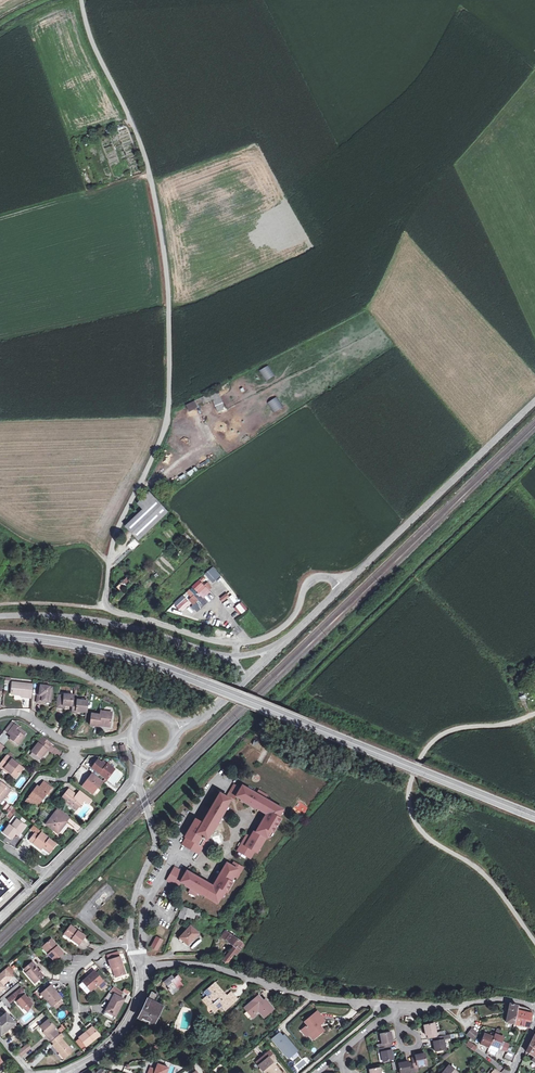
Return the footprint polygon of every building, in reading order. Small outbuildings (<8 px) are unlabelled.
[(121,132),(121,147),(131,147),(130,131),(121,132)] [(196,401),(186,405),(190,412),(199,408),(196,401)] [(137,542),(167,513),(148,494),(135,505),(141,512),(124,528),(137,542)] [(211,582),(220,576),(213,566),(204,572),(211,582)] [(124,581),(117,588),(120,592),(127,585),(124,581)] [(119,601),(126,594),(123,591),(116,598),(119,601)] [(197,604),(202,608),(215,595),(210,591),(197,604)] [(198,600),(194,595),(189,600),(194,604),(198,600)] [(181,611),(190,604),(185,597),(175,604),(181,611)] [(240,614),(245,609),(239,602),(233,608),(240,614)] [(169,611),(176,614),(179,608),(171,605),(169,611)] [(26,696),(26,699),(31,700),(33,685),(12,683),(11,695),(21,696),(26,696)] [(42,703),(46,703),(51,704),(53,688),(40,686),(39,696),(37,696),(37,705),(42,705),(42,703)] [(61,707),(64,707),(73,708),(74,698),(74,696),(63,695),(63,697),(58,696),(56,709),(61,710),(61,707)] [(79,699),(74,698),(73,708),(72,713),(72,714),(77,714),(77,712),(81,712),(88,713),(89,701),(79,700),(79,699)] [(91,716),(91,728),(99,729),(99,727),(110,727),(111,715),(105,715),(105,713),(99,713),(99,716),(91,716)] [(7,735),(10,738),(8,741),(16,747),(22,739),(15,733),(17,730),(13,728),(7,735)] [(42,739),(40,742),(47,747),(50,744),(42,739)] [(47,747),(40,742),(31,753),(40,760),(43,756),(46,752),(48,753),(50,749),(47,747)] [(1,772),(3,771),(8,774),(10,776),(17,767),(5,758),(0,764),(0,771),(1,772)] [(106,770),(102,767),(97,763),(91,771),(106,783),(114,773),(108,768),(107,768),(106,770)] [(91,797),(96,790),(97,792),(103,785),(91,776),(81,789),(91,797)] [(39,788),(38,787),(27,801),(32,805),(35,802),(40,805),(53,788),(45,781),(39,788)] [(0,806),(10,793),(0,785),(0,806)] [(201,856),(205,850),(207,851),(212,842),(210,841),(234,799),(237,801),(238,798),(270,816),(268,820),(266,819),(261,826),(263,827),(260,833),(258,832),(254,839),(250,836),(241,852),(254,859),(258,852),(261,854),(270,839),(270,840),(274,834),(276,834),(284,820),(282,818),(286,811),(268,800),(270,796),(262,791),(259,795),(245,787),(243,790),(236,786),(228,799),(222,795),(213,811),(205,806),(186,838),(188,840),(184,846),(201,856)] [(91,802),(83,796),(79,801),(75,797),(68,792),(64,796),(67,799),(64,803),(76,813),(83,804),(87,807),(91,802)] [(79,801),(83,796),(79,792),(75,797),(79,801)] [(16,793),(8,797),(11,803),(19,798),(16,793)] [(15,812),(12,810),(6,818),(9,820),(15,812)] [(56,836),(64,826),(63,825),(67,819),(57,811),(44,827),(56,836)] [(18,832),(21,834),(25,828),(17,821),(11,828),(8,826),(2,835),(11,841),(15,836),(18,832)] [(41,854),(42,852),(43,850),(50,855),(55,848),(40,837),(37,841),(33,838),(29,845),(41,854)] [(213,888),(189,874),(188,877),(177,871),(169,884),(180,890),(183,885),(193,891),(192,895),(199,899),(201,896),(220,907),(228,894),(230,895),(235,887),(234,885),(237,879),(241,881),(247,871),(237,866),(235,869),(229,866),(222,878),(219,877),(213,888)] [(0,873),(0,898),(15,884),(1,872),(0,873)] [(159,898),(155,904),(161,907),(165,901),(159,898)] [(194,919),(197,912),(184,907),(180,918),(185,920),(187,916),(194,919)] [(85,937),(71,927),(65,934),(79,946),(85,937)] [(189,945),(194,940),(198,935),(191,927),(180,937),(189,945)] [(236,947),(240,942),(228,932),(223,938),(236,947)] [(189,945),(180,937),(178,939),(189,949),(196,941),(194,940),(189,945)] [(55,962),(59,958),(63,954),(51,941),(44,948),(50,954),(49,955),(55,962)] [(240,942),(236,947),(225,962),(228,965),(235,955),(237,956),(241,951),(239,949),(243,944),(240,942)] [(157,951),(160,946),(155,943),(152,948),(157,951)] [(121,958),(109,961),(112,970),(113,969),(116,978),(126,975),(121,958)] [(34,984),(43,976),(35,968),(36,967),(33,963),(25,970),(28,974),(27,975),(34,984)] [(3,991),(1,989),(3,987),(13,979),(7,972),(0,977),(0,993),(3,991)] [(95,973),(84,983),(92,992),(99,985),(103,990),(107,986),(95,973)] [(44,977),(43,976),(34,984),(35,985),(44,977)] [(169,990),(174,995),(183,986),(180,982),(182,981),(178,977),(174,980),(172,977),(165,983),(170,989),(169,990)] [(215,999),(209,1004),(217,1014),(226,1006),(229,1010),(240,1001),(234,994),(230,997),(218,984),(209,992),(215,999)] [(61,1001),(61,1000),(56,994),(57,993),(51,987),(42,995),(53,1008),(54,1007),(57,1010),(63,1004),(61,1001)] [(115,987),(111,992),(115,994),(116,993),(121,996),(124,992),(115,987)] [(22,989),(9,1001),(12,1005),(18,999),(20,1001),(17,1003),(24,1010),(25,1009),(26,1008),(31,1011),(34,1006),(31,1002),(32,1001),(30,999),(29,1000),(26,996),(27,995),(22,989)] [(43,1001),(37,993),(35,995),(41,1003),(43,1001)] [(149,1002),(155,1005),(156,1003),(159,997),(152,994),(149,1002)] [(106,1012),(116,1017),(125,1000),(115,995),(106,1012)] [(261,1005),(256,1000),(242,1012),(249,1020),(256,1015),(262,1022),(271,1013),(263,1004),(261,1005)] [(155,1005),(149,1002),(141,1019),(154,1025),(162,1009),(155,1005)] [(479,1013),(487,1013),(487,1005),(479,1005),(479,1013)] [(517,1013),(532,1015),(533,1012),(529,1010),(510,1005),(506,1023),(514,1025),(517,1013)] [(466,1011),(462,1014),(464,1018),(477,1013),(476,1010),(467,1013),(466,1011)] [(116,1017),(106,1012),(105,1015),(115,1021),(116,1017)] [(307,1037),(310,1035),(315,1040),(323,1033),(318,1028),(325,1022),(317,1013),(306,1023),(309,1026),(303,1032),(307,1037)] [(517,1013),(514,1025),(530,1028),(532,1015),(517,1013)] [(0,1021),(0,1034),(2,1037),(16,1025),(8,1015),(0,1021)] [(50,1041),(58,1034),(55,1030),(57,1029),(50,1020),(41,1027),(45,1032),(48,1035),(47,1036),(50,1041)] [(434,1043),(436,1053),(447,1051),(445,1041),(447,1041),(446,1037),(440,1038),(440,1034),(438,1034),(436,1025),(425,1026),(427,1036),(429,1036),(430,1040),(436,1039),(436,1043),(434,1043)] [(88,1035),(87,1033),(80,1039),(81,1041),(86,1046),(87,1048),(101,1037),(94,1029),(88,1035)] [(468,1036),(472,1040),(474,1041),(478,1035),(472,1031),(468,1036)] [(278,1033),(271,1039),(288,1059),(297,1051),(284,1034),(281,1036),(278,1033)] [(392,1043),(394,1043),(392,1033),(381,1035),(383,1045),(381,1045),(382,1049),(380,1049),(380,1053),(382,1053),(384,1063),(395,1061),(393,1051),(391,1051),(390,1048),(393,1047),(392,1043)] [(60,1036),(58,1034),(50,1041),(52,1043),(54,1041),(60,1036)] [(61,1052),(67,1059),(74,1053),(62,1039),(64,1037),(62,1034),(60,1036),(54,1041),(56,1044),(54,1046),(60,1053),(61,1052)] [(490,1049),(491,1046),(494,1039),(490,1038),(485,1036),(481,1045),(490,1049)] [(494,1039),(491,1046),(499,1050),(504,1039),(495,1036),(495,1037),(494,1039)] [(468,1048),(474,1053),(477,1049),(471,1044),(468,1048)] [(29,1046),(20,1053),(20,1054),(23,1057),(32,1050),(29,1046)] [(276,1059),(270,1053),(258,1064),(261,1067),(260,1068),(265,1072),(281,1072),(273,1062),(276,1059)] [(32,1066),(45,1058),(42,1054),(30,1062),(32,1066)] [(410,1065),(409,1063),(399,1065),(401,1072),(416,1072),(415,1070),(419,1069),(419,1067),(428,1065),(426,1055),(417,1057),(417,1059),(413,1059),(414,1064),(410,1065)] [(151,1072),(154,1072),(157,1072),(160,1066),(165,1068),(165,1067),(159,1064),(156,1071),(152,1070),(151,1072)]
